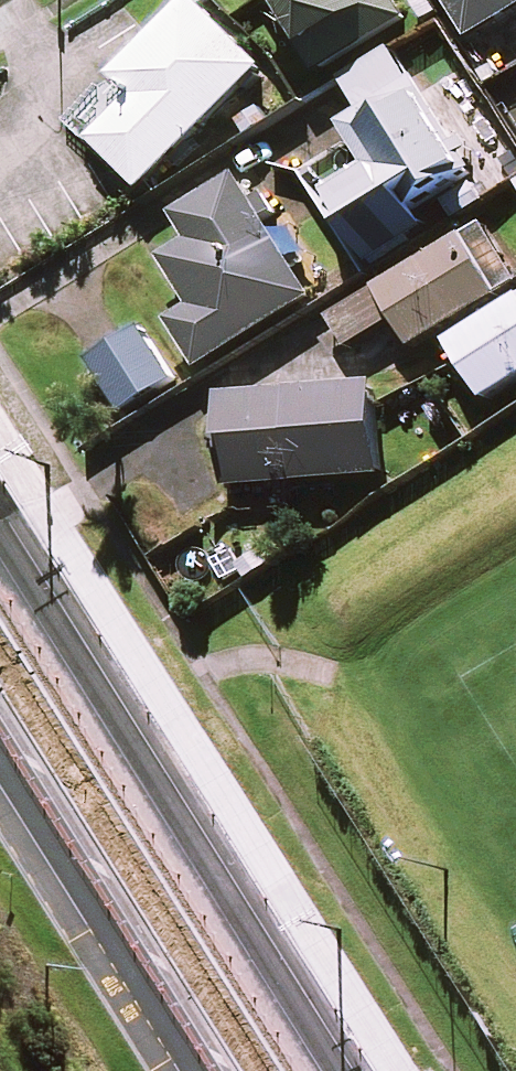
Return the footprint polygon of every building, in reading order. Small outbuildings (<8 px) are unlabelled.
[(265,71),(195,0),(116,78),(137,99),(94,142),(143,191),(265,71)] [(392,0),(277,0),(321,73),(405,22),(392,0)] [(474,46),(515,18),(515,0),(443,0),(474,46)] [(464,155),(390,49),(343,82),(364,112),(341,128),(368,167),(326,196),(374,264),(425,229),(403,197),(464,155)] [(313,297),(237,180),(177,219),(192,242),(164,260),(195,308),(171,324),(201,370),(313,297)] [(329,316),(349,347),(394,319),(413,349),(515,284),(515,265),(486,218),(329,316)] [(451,344),(486,400),(515,381),(515,302),(451,344)] [(174,380),(141,329),(91,362),(124,413),(174,380)] [(382,476),(374,385),(221,398),(228,489),(382,476)]
